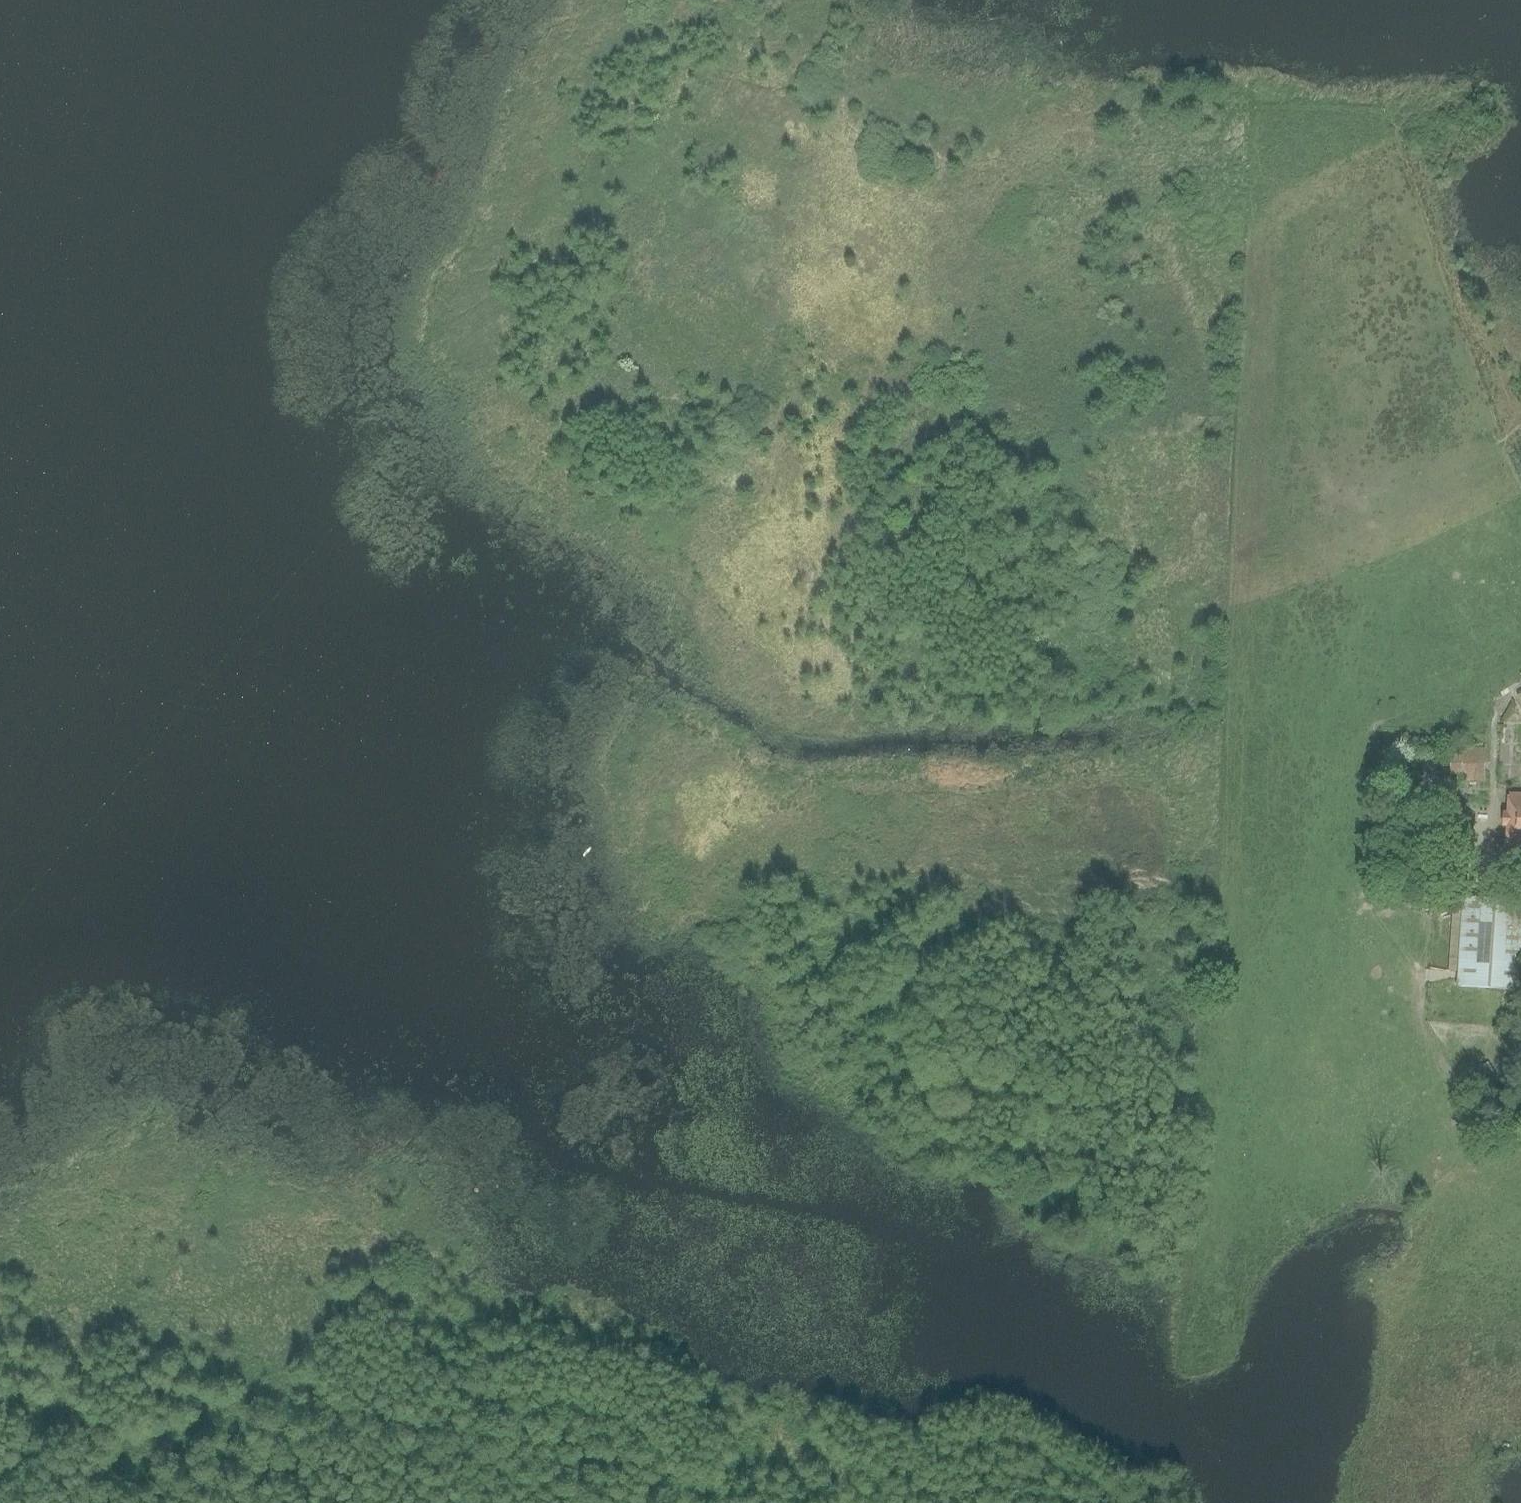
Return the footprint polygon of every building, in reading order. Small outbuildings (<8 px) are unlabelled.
[(1485,781),(1486,748),(1463,748),(1463,754),(1451,753),(1450,773),(1463,773),(1463,781),(1485,781)] [(1520,847),(1520,792),(1507,792),(1505,846),(1520,847)] [(1464,896),(1458,986),(1520,991),(1520,900),(1464,896)]
